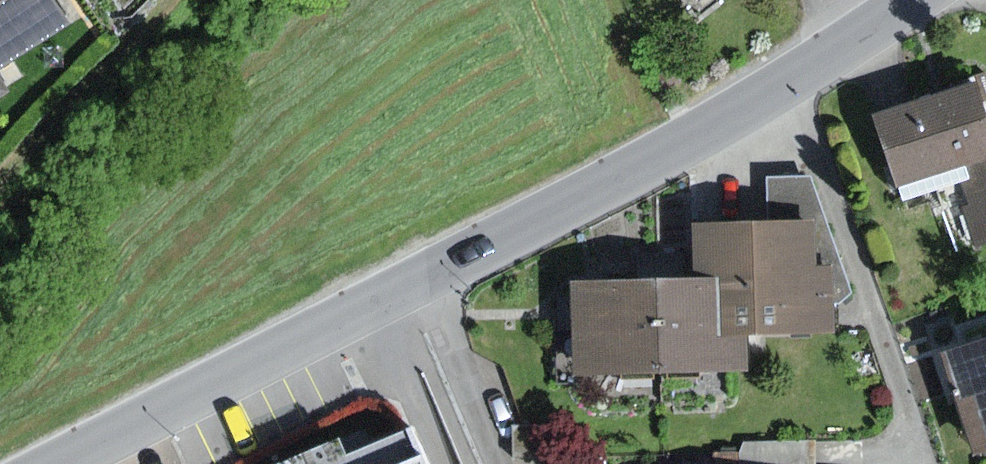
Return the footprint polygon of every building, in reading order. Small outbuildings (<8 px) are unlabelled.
[(77,24),(62,0),(0,0),(0,74),(77,24)] [(10,91),(0,75),(0,97),(10,91)] [(875,114),(905,201),(962,182),(970,206),(965,208),(978,248),(985,246),(985,91),(982,78),(875,114)] [(768,176),(769,222),(819,221),(820,266),(837,266),(838,306),(853,295),(811,177),(768,176)] [(759,223),(762,335),(839,333),(838,306),(837,266),(820,266),(819,221),(769,222),(759,223)] [(762,335),(759,223),(694,224),(696,281),(723,281),(724,337),(746,336),(747,355),(762,355),(762,335)] [(683,250),(657,251),(661,372),(748,369),(747,355),(746,336),(724,337),(723,281),(696,281),(685,282),(683,250)] [(661,372),(657,251),(636,252),(637,281),(574,283),(578,374),(661,372)] [(948,348),(978,450),(985,448),(985,337),(948,348)] [(258,463),(436,463),(417,420),(357,446),(348,425),(258,463)] [(742,463),(818,463),(818,439),(746,440),(742,454),(742,463)] [(742,454),(717,455),(717,463),(742,463),(742,454)]
